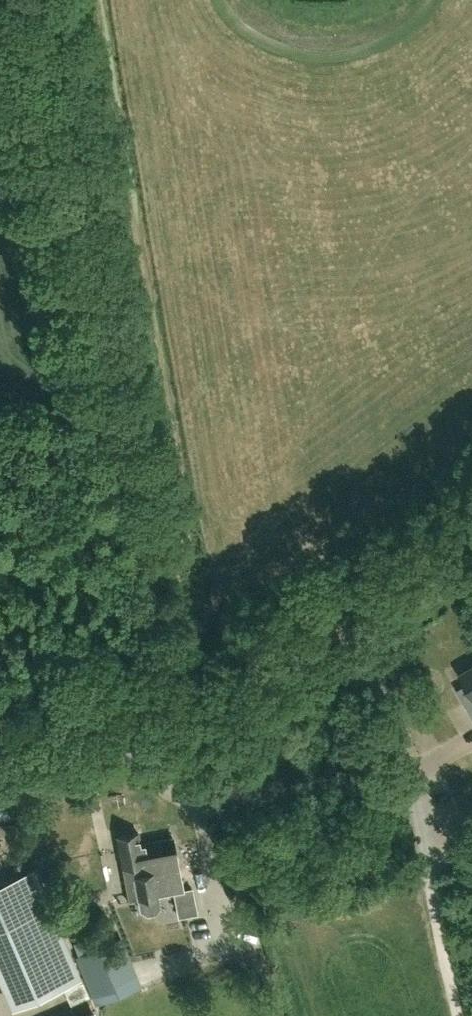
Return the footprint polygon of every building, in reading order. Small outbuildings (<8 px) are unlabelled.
[(461,673),(467,683),(456,690),(471,716),(471,666),(461,673)] [(140,842),(138,832),(117,836),(128,900),(161,894),(183,890),(173,836),(140,842)] [(81,978),(33,868),(0,882),(0,943),(26,1002),(81,978)] [(178,933),(192,931),(191,914),(177,916),(178,933)] [(108,985),(132,975),(122,951),(99,961),(108,985)] [(82,980),(63,989),(70,1005),(89,996),(82,980)]
